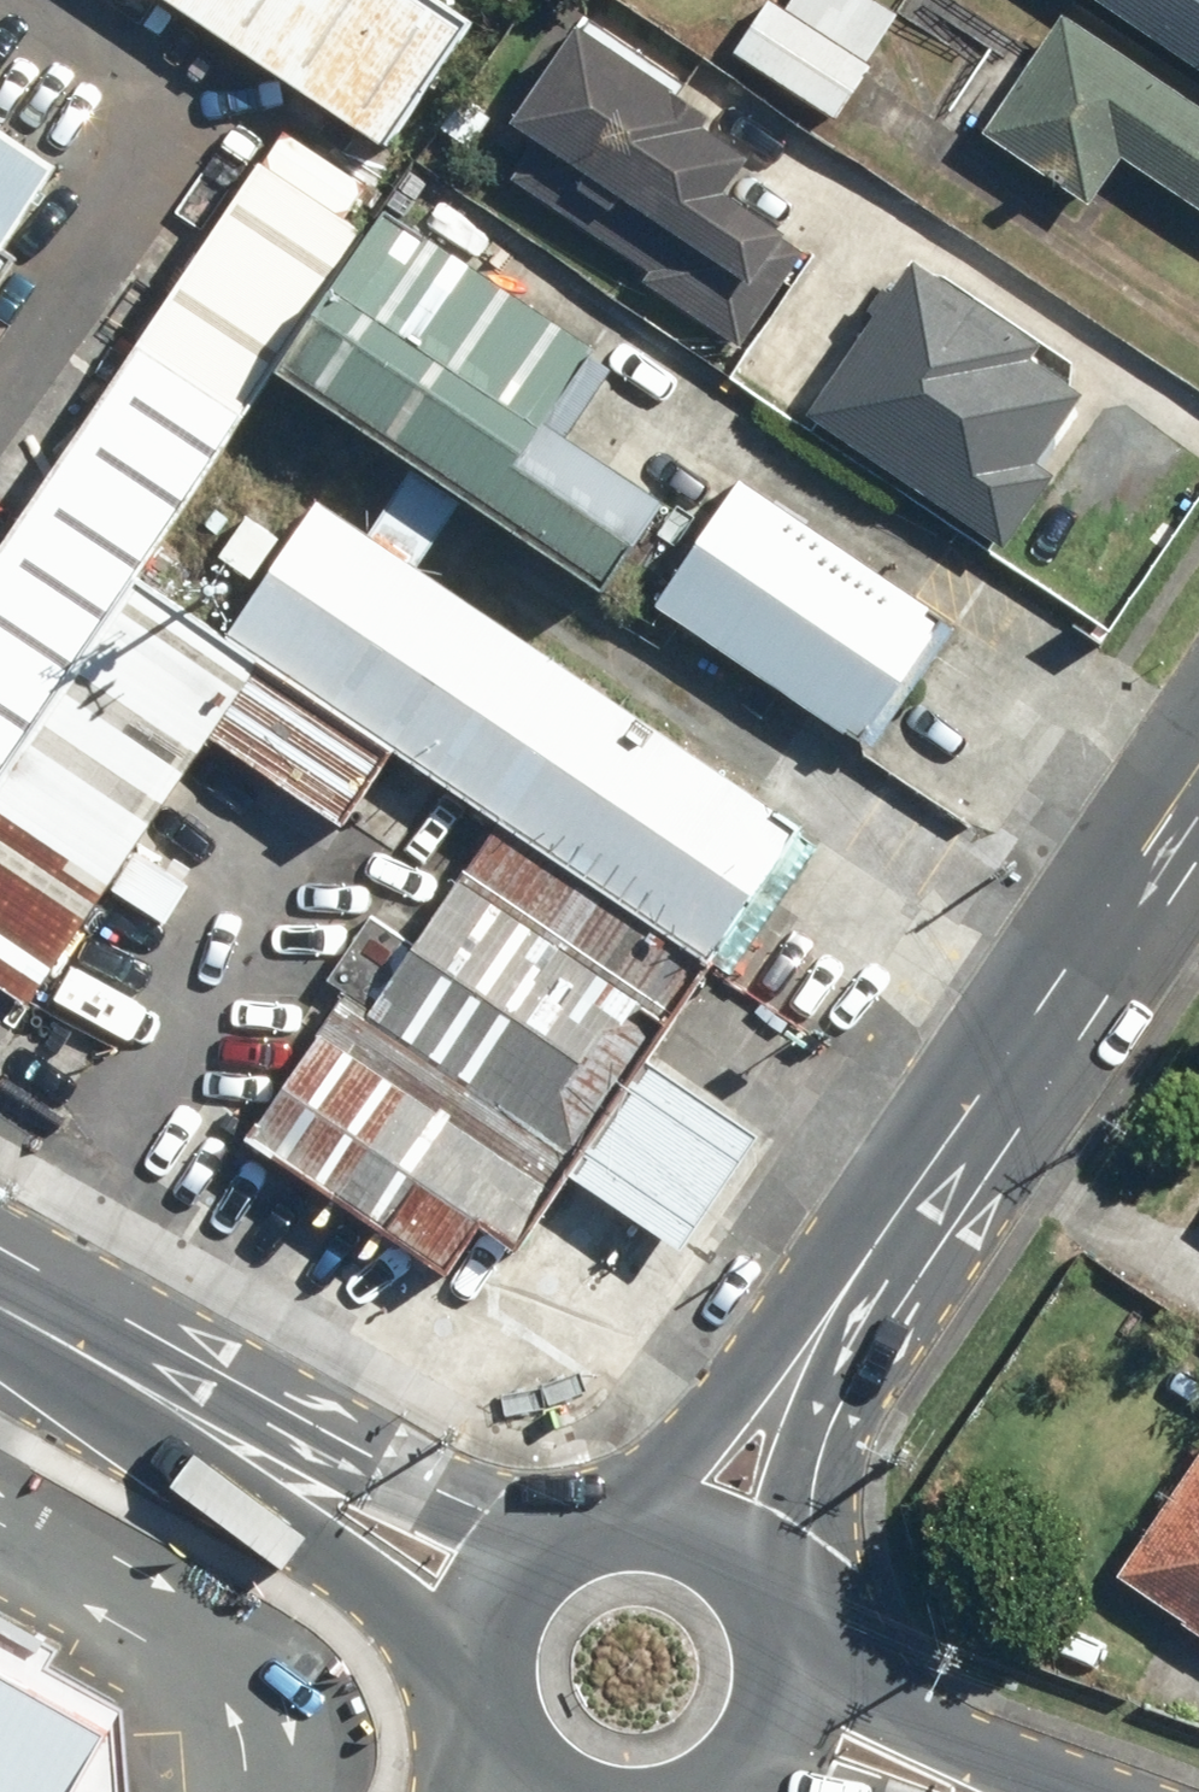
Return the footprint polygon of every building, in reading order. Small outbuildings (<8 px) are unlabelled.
[(390,150),(473,30),(429,0),(171,0),(390,150)] [(739,52),(838,118),(874,64),(869,61),(903,10),(887,0),(793,0),(790,5),(782,0),(773,0),(739,52)] [(1198,69),(1198,0),(1097,0),(1198,69)] [(983,135),(1089,207),(1122,158),(1198,211),(1198,105),(1065,14),(983,135)] [(654,274),(648,283),(743,348),(809,252),(725,194),(748,161),(704,131),(713,118),(578,25),(508,126),(536,145),(514,177),(654,274)] [(3,247),(55,170),(0,133),(0,245),(3,247)] [(372,222),(270,153),(0,549),(0,767),(372,222)] [(597,350),(388,210),(274,378),(597,595),(662,499),(548,422),(597,350)] [(15,257),(0,247),(0,280),(15,257)] [(913,262),(807,415),(1004,549),(1055,474),(1038,463),(1085,394),(1032,359),(1040,348),(913,262)] [(947,614),(744,479),(657,609),(860,744),(947,614)] [(804,826),(316,499),(226,633),(713,960),(804,826)] [(136,581),(0,787),(0,981),(34,1003),(211,733),(348,823),(396,750),(136,581)] [(711,964),(496,823),(368,1016),(343,1000),(250,1140),(454,1274),(490,1221),(526,1245),(572,1175),(648,1059),(711,964)] [(648,1059),(572,1175),(685,1249),(762,1134),(648,1059)] [(1117,1574),(1198,1629),(1198,1454),(1117,1574)] [(120,1724),(0,1657),(0,1791),(171,1791),(120,1724)]
